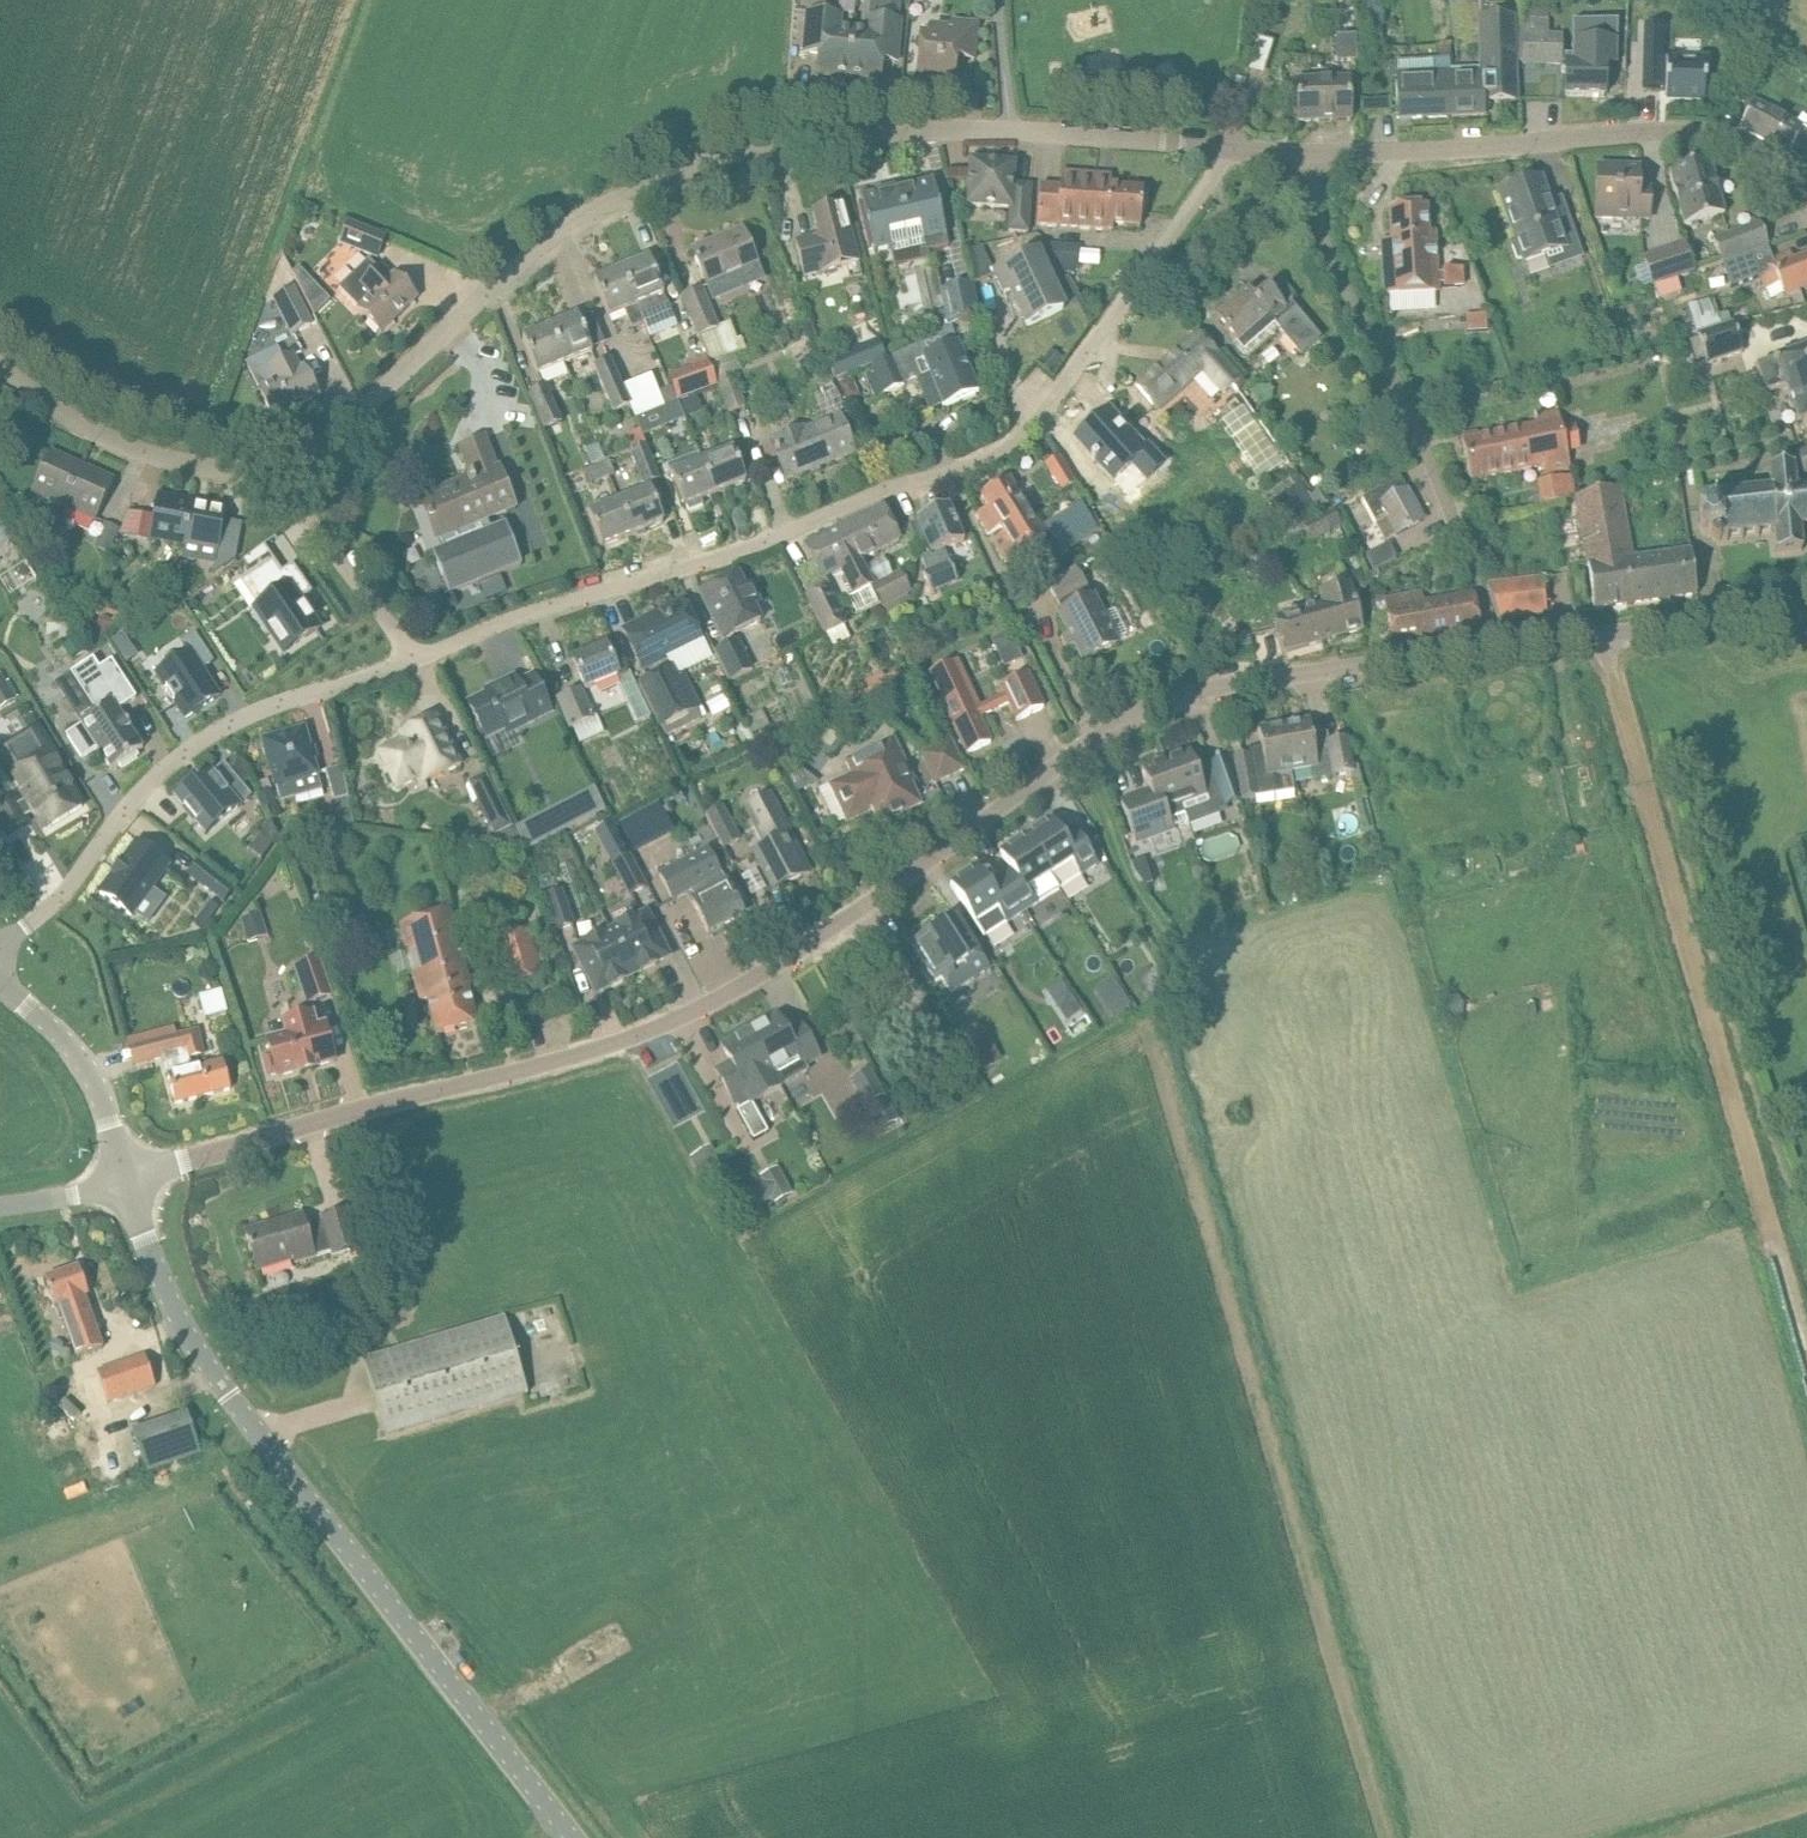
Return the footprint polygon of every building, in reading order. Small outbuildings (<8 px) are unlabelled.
[(1365,26),(1383,27),(1385,0),(1367,0),(1365,26)] [(1450,73),(1452,116),(1484,115),(1484,103),(1516,102),(1514,64),(1513,29),(1512,18),(1481,19),(1480,2),(1449,3),(1455,52),(1480,51),(1481,72),(1460,73),(1450,73)] [(1357,11),(1321,11),(1322,42),(1329,42),(1331,42),(1332,62),(1355,61),(1354,41),(1358,41),(1357,11)] [(1561,38),(1548,38),(1548,28),(1541,20),(1542,12),(1523,11),(1521,64),(1560,65),(1561,44),(1561,38)] [(849,78),(853,30),(838,29),(840,17),(809,14),(805,54),(819,56),(818,75),(830,76),(832,81),(844,82),(846,77),(849,78)] [(868,19),(867,31),(853,30),(849,78),(880,80),(881,61),(896,63),(899,22),(868,19)] [(921,36),(916,84),(953,87),(956,59),(974,61),(977,25),(958,23),(957,30),(932,27),(932,37),(921,36)] [(1561,58),(1561,65),(1566,65),(1565,96),(1604,97),(1604,68),(1614,68),(1614,25),(1572,25),(1572,58),(1561,58)] [(1383,27),(1365,26),(1364,48),(1381,50),(1383,27)] [(1644,28),(1642,87),(1666,88),(1665,104),(1704,105),(1704,85),(1706,85),(1706,79),(1704,79),(1705,60),(1696,60),(1696,59),(1694,59),(1677,59),(1675,59),(1662,59),(1663,27),(1644,26),(1644,28)] [(1261,73),(1269,41),(1254,38),(1246,69),(1261,73)] [(1417,116),(1417,118),(1452,116),(1450,73),(1449,62),(1449,61),(1396,64),(1397,114),(1412,113),(1412,116),(1417,116)] [(1349,79),(1296,81),(1298,122),(1351,120),(1349,79)] [(1801,158),(1806,146),(1806,132),(1803,129),(1803,128),(1754,101),(1740,128),(1789,154),(1790,152),(1801,158)] [(1013,185),(1015,165),(971,163),(969,206),(1011,208),(1009,231),(1029,233),(1031,186),(1013,185)] [(1710,163),(1669,174),(1684,227),(1724,216),(1710,163)] [(1639,169),(1597,168),(1596,198),(1596,218),(1649,220),(1650,189),(1639,189),(1639,169)] [(1037,225),(1093,228),(1097,176),(1060,173),(1059,188),(1040,187),(1037,225)] [(1093,228),(1113,230),(1113,225),(1140,227),(1143,190),(1110,187),(1111,177),(1097,176),(1093,228)] [(1540,179),(1500,194),(1517,244),(1512,245),(1517,260),(1522,258),(1524,264),(1546,256),(1565,249),(1579,243),(1573,227),(1559,232),(1548,202),(1540,179)] [(860,204),(859,204),(858,204),(869,248),(870,248),(870,247),(873,246),(875,253),(876,253),(876,252),(924,240),(927,251),(926,251),(926,252),(948,247),(948,246),(947,246),(945,237),(946,237),(942,218),(943,218),(940,206),(939,206),(933,180),(931,180),(932,181),(895,190),(895,187),(895,186),(895,185),(875,190),(875,191),(876,191),(877,194),(863,198),(863,196),(861,197),(863,204),(860,204)] [(795,242),(804,277),(859,262),(844,204),(813,212),(819,236),(795,242)] [(1381,241),(1385,296),(1438,292),(1437,281),(1444,280),(1444,283),(1464,282),(1463,266),(1443,267),(1443,273),(1437,273),(1435,232),(1428,232),(1426,206),(1390,208),(1392,241),(1381,241)] [(385,238),(349,223),(341,244),(376,258),(385,238)] [(1721,263),(1768,246),(1760,223),(1713,240),(1721,263)] [(757,266),(742,231),(694,251),(696,257),(694,257),(697,266),(699,265),(708,287),(715,284),(720,297),(744,287),(739,274),(757,266)] [(1057,263),(1074,264),(1075,246),(1048,245),(1048,247),(1057,263)] [(1694,272),(1685,245),(1644,259),(1654,286),(1694,272)] [(969,260),(987,256),(986,254),(983,246),(967,249),(969,260)] [(1722,265),(1730,288),(1761,276),(1766,289),(1779,285),(1783,296),(1806,287),(1806,256),(1793,261),(1790,254),(1772,261),(1767,248),(1722,265)] [(994,274),(1005,295),(1011,292),(1027,327),(1063,310),(1036,254),(994,274)] [(649,259),(621,270),(644,324),(671,313),(664,295),(649,259)] [(339,288),(359,310),(381,333),(416,298),(394,275),(391,278),(381,267),(378,270),(368,260),(339,288)] [(300,287),(309,278),(298,267),(292,272),(300,287)] [(621,270),(594,282),(609,318),(625,311),(632,329),(644,324),(621,270)] [(971,284),(941,291),(946,313),(933,316),(936,333),(952,329),(951,326),(979,320),(971,284)] [(305,311),(294,289),(274,299),(292,335),(312,325),(305,311)] [(330,300),(319,289),(307,301),(314,315),(330,300)] [(701,290),(683,297),(699,337),(718,329),(701,290)] [(1300,355),(1320,339),(1290,304),(1288,306),(1289,307),(1284,311),(1268,291),(1256,301),(1249,292),(1217,320),(1244,351),(1275,325),(1300,355)] [(1697,334),(1721,327),(1713,299),(1689,306),(1697,334)] [(1486,315),(1466,316),(1467,333),(1487,332),(1486,315)] [(550,328),(565,364),(592,353),(578,317),(550,328)] [(1699,338),(1690,341),(1696,361),(1702,360),(1706,359),(1708,364),(1742,354),(1732,323),(1698,334),(1699,338)] [(537,375),(565,364),(550,328),(523,339),(537,375)] [(1199,335),(1137,387),(1156,409),(1164,419),(1183,403),(1199,421),(1238,388),(1224,368),(1226,367),(1199,335)] [(850,375),(872,366),(887,359),(878,338),(826,359),(835,381),(837,380),(850,375)] [(923,356),(943,405),(944,407),(978,393),(957,342),(923,356)] [(1785,389),(1798,423),(1806,420),(1806,348),(1775,360),(1776,362),(1756,369),(1766,396),(1785,389)] [(260,391),(259,391),(274,419),(318,396),(304,368),(300,370),(293,356),(284,361),(280,354),(273,351),(251,362),(249,370),(260,391)] [(872,366),(884,394),(904,386),(892,357),(887,359),(872,366)] [(692,368),(667,378),(676,402),(717,387),(706,359),(691,365),(692,368)] [(622,387),(611,361),(594,368),(612,412),(629,405),(622,387)] [(746,408),(733,374),(716,381),(729,414),(746,408)] [(651,375),(622,387),(629,405),(635,420),(637,419),(659,410),(676,403),(670,388),(658,393),(651,375)] [(839,384),(846,402),(859,397),(852,379),(839,384)] [(529,394),(544,430),(561,422),(547,387),(529,394)] [(697,397),(679,405),(684,418),(702,411),(697,397)] [(676,403),(659,410),(665,426),(684,418),(679,405),(678,402),(676,403)] [(1242,403),(1218,419),(1257,480),(1282,464),(1242,403)] [(1108,412),(1077,439),(1094,458),(1091,460),(1094,464),(1097,462),(1114,480),(1133,464),(1147,480),(1162,467),(1146,449),(1143,452),(1126,433),(1126,432),(1119,424),(1118,424),(1108,412)] [(1570,468),(1558,412),(1534,417),(1536,427),(1479,439),(1477,433),(1461,437),(1470,480),(1544,465),(1546,474),(1570,468)] [(853,453),(839,418),(805,432),(804,430),(772,443),(787,480),(853,453)] [(514,507),(499,471),(498,471),(484,438),(460,448),(471,477),(467,478),(469,483),(421,502),(440,549),(433,552),(450,594),(523,565),(522,563),(519,564),(504,526),(507,525),(506,523),(492,529),(488,518),(514,507)] [(659,478),(646,445),(630,451),(644,484),(659,478)] [(733,449),(702,462),(715,495),(746,482),(733,449)] [(1796,455),(1800,466),(1792,467),(1768,470),(1770,488),(1719,494),(1718,491),(1702,493),(1703,505),(1701,505),(1701,508),(1698,508),(1701,534),(1712,532),(1711,534),(1712,539),(1715,542),(1720,541),(1722,539),(1725,539),(1725,541),(1774,535),(1776,554),(1802,552),(1801,545),(1805,541),(1805,535),(1800,533),(1806,532),(1806,487),(1804,487),(1803,475),(1806,474),(1806,452),(1796,455)] [(33,491),(64,505),(82,467),(50,453),(33,491)] [(1060,457),(1046,465),(1062,493),(1075,485),(1060,457)] [(701,500),(715,495),(702,462),(671,474),(684,507),(686,506),(689,512),(703,506),(701,500)] [(609,477),(604,463),(586,471),(591,484),(609,477)] [(64,505),(95,519),(113,481),(82,467),(64,505)] [(1540,496),(1534,497),(1536,506),(1573,498),(1568,476),(1538,483),(1540,496)] [(988,535),(1000,527),(1029,511),(1009,478),(981,495),(988,507),(976,514),(988,535)] [(1362,501),(1384,542),(1423,520),(1401,480),(1362,501)] [(620,502),(633,535),(664,523),(651,490),(620,502)] [(1594,609),(1618,605),(1697,595),(1691,557),(1633,564),(1623,491),(1579,497),(1594,609)] [(150,538),(184,544),(192,503),(158,497),(154,517),(150,538)] [(633,535),(620,502),(588,515),(601,547),(633,535)] [(192,503),(184,544),(185,544),(201,547),(198,564),(215,567),(213,573),(213,574),(235,559),(237,547),(219,544),(223,522),(224,516),(226,509),(192,503)] [(919,548),(928,544),(932,554),(944,550),(964,542),(949,505),(917,519),(918,522),(910,526),(919,548)] [(883,508),(844,529),(862,562),(901,543),(897,535),(883,508)] [(1082,508),(1042,532),(1046,539),(1052,535),(1062,552),(1096,531),(1082,508)] [(133,512),(130,511),(128,511),(121,533),(127,534),(132,530),(136,516),(133,512)] [(992,540),(1005,563),(1046,539),(1042,532),(1029,511),(1000,527),(1004,533),(992,540)] [(1335,512),(1305,527),(1313,541),(1342,526),(1335,512)] [(141,517),(139,531),(143,536),(150,538),(154,517),(145,515),(141,517)] [(105,523),(100,535),(114,541),(119,529),(105,523)] [(844,529),(805,549),(812,563),(818,575),(823,583),(827,581),(842,572),(851,590),(854,596),(869,588),(874,586),(862,562),(844,529)] [(1395,558),(1388,545),(1365,556),(1371,569),(1395,558)] [(263,546),(248,558),(253,566),(269,555),(263,546)] [(944,550),(932,554),(923,557),(922,560),(929,577),(925,579),(931,593),(957,582),(944,550)] [(1458,570),(1452,552),(1437,557),(1443,575),(1458,570)] [(273,561),(246,579),(263,604),(254,610),(284,654),(319,630),(300,601),(312,593),(293,565),(281,573),(273,561)] [(1087,587),(1077,568),(1048,585),(1058,604),(1060,603),(1065,613),(1060,615),(1083,662),(1116,645),(1114,641),(1127,635),(1115,611),(1102,617),(1092,598),(1091,599),(1085,588),(1087,587)] [(902,573),(874,587),(884,605),(911,592),(902,573)] [(753,607),(760,603),(751,587),(745,590),(738,575),(700,593),(723,639),(760,621),(753,607)] [(499,576),(479,584),(485,600),(505,592),(499,576)] [(1547,614),(1542,578),(1487,585),(1499,620),(1547,614)] [(1005,588),(1013,603),(1030,593),(1022,579),(1005,588)] [(1277,618),(1283,639),(1287,652),(1363,629),(1349,583),(1320,592),(1324,605),(1277,618)] [(826,634),(840,626),(843,625),(845,624),(826,588),(807,598),(825,634),(826,634)] [(1479,629),(1473,595),(1422,605),(1421,595),(1385,601),(1393,645),(1479,629)] [(701,639),(683,602),(624,631),(643,670),(662,661),(660,659),(701,639)] [(87,629),(80,636),(92,648),(112,627),(107,622),(104,620),(99,622),(89,632),(87,629)] [(840,626),(826,634),(833,648),(851,639),(844,626),(843,625),(840,626)] [(183,642),(190,653),(156,675),(185,719),(219,697),(202,670),(214,662),(195,634),(183,642)] [(122,636),(113,642),(126,662),(135,656),(122,636)] [(1253,649),(1249,636),(1237,640),(1241,652),(1253,649)] [(75,639),(62,647),(70,658),(82,650),(75,639)] [(730,681),(752,670),(738,640),(716,651),(730,681)] [(630,671),(618,676),(606,647),(573,661),(585,689),(616,677),(636,725),(650,719),(630,671)] [(71,673),(97,714),(81,724),(82,725),(67,735),(82,758),(97,748),(111,770),(119,765),(121,769),(138,758),(136,754),(143,749),(118,710),(136,698),(111,661),(99,668),(93,659),(71,673)] [(1005,696),(979,708),(957,661),(928,674),(967,755),(991,744),(979,718),(1009,703),(1005,696)] [(670,671),(640,686),(650,707),(660,727),(660,726),(662,726),(667,736),(702,719),(696,709),(699,707),(684,677),(675,681),(670,671)] [(882,673),(867,681),(872,692),(888,685),(882,673)] [(1027,673),(1001,686),(1005,696),(1009,703),(1017,720),(1044,708),(1027,673)] [(5,683),(0,675),(0,703),(2,707),(15,699),(5,683)] [(514,678),(498,687),(485,693),(487,696),(469,705),(477,722),(476,726),(481,735),(484,737),(486,739),(516,724),(518,728),(550,712),(533,677),(518,685),(514,678)] [(592,717),(581,690),(558,700),(570,727),(592,717)] [(403,741),(380,752),(397,788),(419,778),(422,785),(426,783),(444,774),(461,766),(437,716),(420,725),(400,735),(403,741)] [(1309,721),(1284,725),(1293,772),(1310,769),(1312,781),(1351,774),(1356,800),(1366,799),(1357,766),(1352,766),(1347,738),(1313,744),(1309,721)] [(1293,772),(1284,725),(1258,730),(1263,753),(1251,756),(1251,755),(1234,758),(1242,800),(1277,794),(1274,776),(1293,772)] [(50,755),(51,754),(36,728),(7,746),(21,770),(12,776),(27,800),(17,806),(11,796),(0,802),(0,822),(8,836),(28,824),(25,819),(35,813),(45,830),(82,808),(50,755)] [(280,804),(294,799),(290,783),(317,775),(304,729),(263,741),(280,804)] [(963,771),(949,742),(921,755),(934,784),(963,771)] [(853,776),(830,786),(847,822),(873,810),(880,825),(921,806),(910,783),(913,781),(896,745),(874,755),(871,750),(846,762),(853,776)] [(1190,752),(1166,761),(1189,822),(1214,813),(1212,806),(1224,802),(1226,807),(1239,802),(1238,797),(1234,781),(1225,759),(1210,765),(1212,769),(1199,774),(1197,770),(1190,752)] [(206,835),(252,797),(243,786),(250,780),(239,759),(228,768),(224,764),(196,787),(193,783),(175,798),(206,835)] [(1150,792),(1121,803),(1136,843),(1173,830),(1172,828),(1189,822),(1183,806),(1166,761),(1142,770),(1150,792)] [(342,768),(325,772),(334,802),(340,823),(354,825),(348,799),(342,768)] [(594,790),(574,800),(584,820),(604,810),(594,790)] [(810,872),(769,795),(746,808),(767,847),(753,854),(773,892),(810,872)] [(494,835),(511,827),(495,796),(479,804),(494,835)] [(628,851),(668,835),(655,804),(615,821),(628,851)] [(706,814),(724,849),(741,840),(723,805),(706,814)] [(516,829),(521,838),(526,849),(547,838),(537,819),(516,829)] [(273,845),(278,837),(270,821),(260,835),(273,845)] [(1065,844),(1051,821),(1026,837),(1059,890),(1097,866),(1078,836),(1065,844)] [(1059,890),(1026,837),(1000,853),(1015,876),(1003,884),(1022,914),(1059,890)] [(137,844),(100,894),(131,917),(168,866),(137,844)] [(706,848),(658,873),(673,901),(692,891),(694,896),(690,898),(708,933),(742,915),(706,848)] [(613,865),(630,897),(646,888),(629,856),(613,865)] [(1131,864),(1135,874),(1144,887),(1153,884),(1145,859),(1131,864)] [(198,863),(189,875),(211,893),(221,881),(198,863)] [(977,868),(951,885),(985,938),(1022,914),(1003,884),(991,891),(977,868)] [(573,926),(561,892),(543,898),(555,932),(573,926)] [(449,912),(401,925),(409,954),(417,952),(422,971),(414,973),(421,1002),(428,1000),(437,1034),(476,1023),(467,989),(470,989),(449,912)] [(201,915),(193,925),(202,932),(210,922),(201,915)] [(259,915),(241,922),(245,934),(263,928),(259,915)] [(620,930),(612,934),(631,973),(639,969),(641,973),(657,965),(655,961),(664,956),(645,918),(635,922),(633,918),(617,926),(620,930)] [(957,918),(945,926),(944,925),(912,945),(936,982),(942,979),(951,993),(989,968),(957,918)] [(543,976),(528,930),(499,939),(514,985),(543,976)] [(623,977),(631,973),(612,934),(603,938),(601,934),(586,942),(588,946),(578,951),(597,990),(607,985),(609,989),(625,981),(623,977)] [(296,968),(308,1005),(331,997),(318,961),(296,968)] [(1062,979),(1052,985),(1061,999),(1071,993),(1062,979)] [(1114,979),(1101,987),(1109,999),(1122,991),(1114,979)] [(201,998),(206,1018),(227,1014),(222,993),(201,998)] [(949,1001),(936,1009),(964,1053),(977,1044),(949,1001)] [(316,1027),(313,1015),(282,1022),(286,1036),(266,1041),(269,1056),(264,1057),(269,1077),(277,1075),(277,1077),(299,1072),(299,1074),(315,1069),(314,1067),(335,1062),(325,1025),(316,1027)] [(819,1058),(800,1024),(785,1033),(777,1018),(750,1033),(780,1087),(808,1072),(804,1066),(819,1058)] [(163,1057),(176,1105),(230,1090),(223,1063),(193,1071),(189,1059),(203,1056),(197,1032),(176,1037),(150,1044),(154,1060),(163,1057)] [(731,1063),(717,1071),(735,1105),(748,1098),(751,1103),(780,1087),(750,1033),(723,1049),(731,1063)] [(853,1079),(871,1110),(887,1101),(869,1070),(853,1079)] [(901,1124),(887,1101),(871,1110),(865,1114),(879,1137),(901,1124)] [(751,1104),(737,1112),(754,1141),(768,1133),(751,1104)] [(706,1150),(691,1159),(699,1174),(714,1165),(706,1150)] [(762,1181),(749,1189),(757,1205),(771,1198),(774,1203),(791,1194),(782,1178),(777,1167),(760,1176),(762,1181)] [(257,1271),(330,1249),(332,1258),(360,1250),(347,1208),(320,1216),(321,1221),(305,1226),(302,1216),(246,1232),(250,1246),(248,1247),(250,1252),(252,1252),(257,1271)] [(79,1268),(45,1280),(59,1318),(63,1317),(77,1358),(102,1349),(84,1297),(88,1295),(79,1268)] [(505,1318),(448,1335),(363,1361),(386,1436),(528,1394),(505,1318)] [(145,1357),(96,1373),(106,1403),(155,1386),(145,1357)] [(187,1413),(133,1432),(147,1473),(201,1454),(187,1413)]
